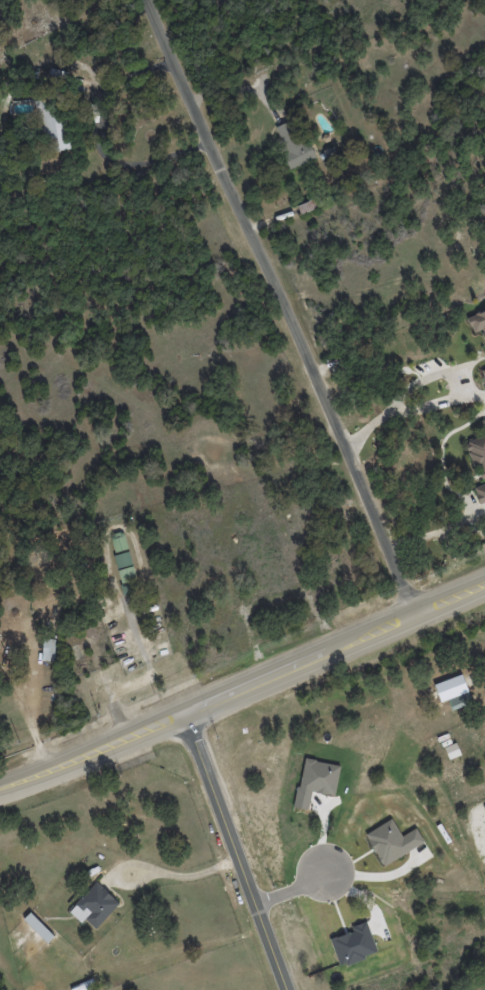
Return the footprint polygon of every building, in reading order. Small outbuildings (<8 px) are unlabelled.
[(45,152),(68,149),(64,114),(55,115),(55,107),(40,109),(45,152)] [(274,126),(290,169),(312,161),(296,118),(274,126)] [(467,315),(472,333),(482,330),(484,340),(484,309),(467,315)] [(483,484),(473,487),(479,504),(484,501),(484,433),(467,440),(483,484)] [(128,548),(122,531),(110,535),(115,552),(128,548)] [(117,568),(132,565),(129,552),(114,555),(117,568)] [(136,579),(133,566),(118,569),(120,582),(136,579)] [(42,660),(54,660),(55,639),(43,639),(42,660)] [(436,683),(442,701),(472,691),(464,674),(436,683)] [(445,747),(451,759),(466,753),(459,742),(445,747)] [(305,757),(295,805),(310,809),(313,793),(330,797),(335,798),(342,771),(305,757)] [(368,835),(383,866),(427,840),(418,827),(401,837),(392,818),(368,835)] [(81,923),(85,919),(95,929),(119,903),(96,882),(69,911),(81,923)] [(54,936),(30,913),(24,919),(48,942),(54,936)] [(331,933),(363,921),(378,949),(343,969),(331,933)] [(92,980),(70,986),(71,989),(90,989),(95,989),(92,980)]
